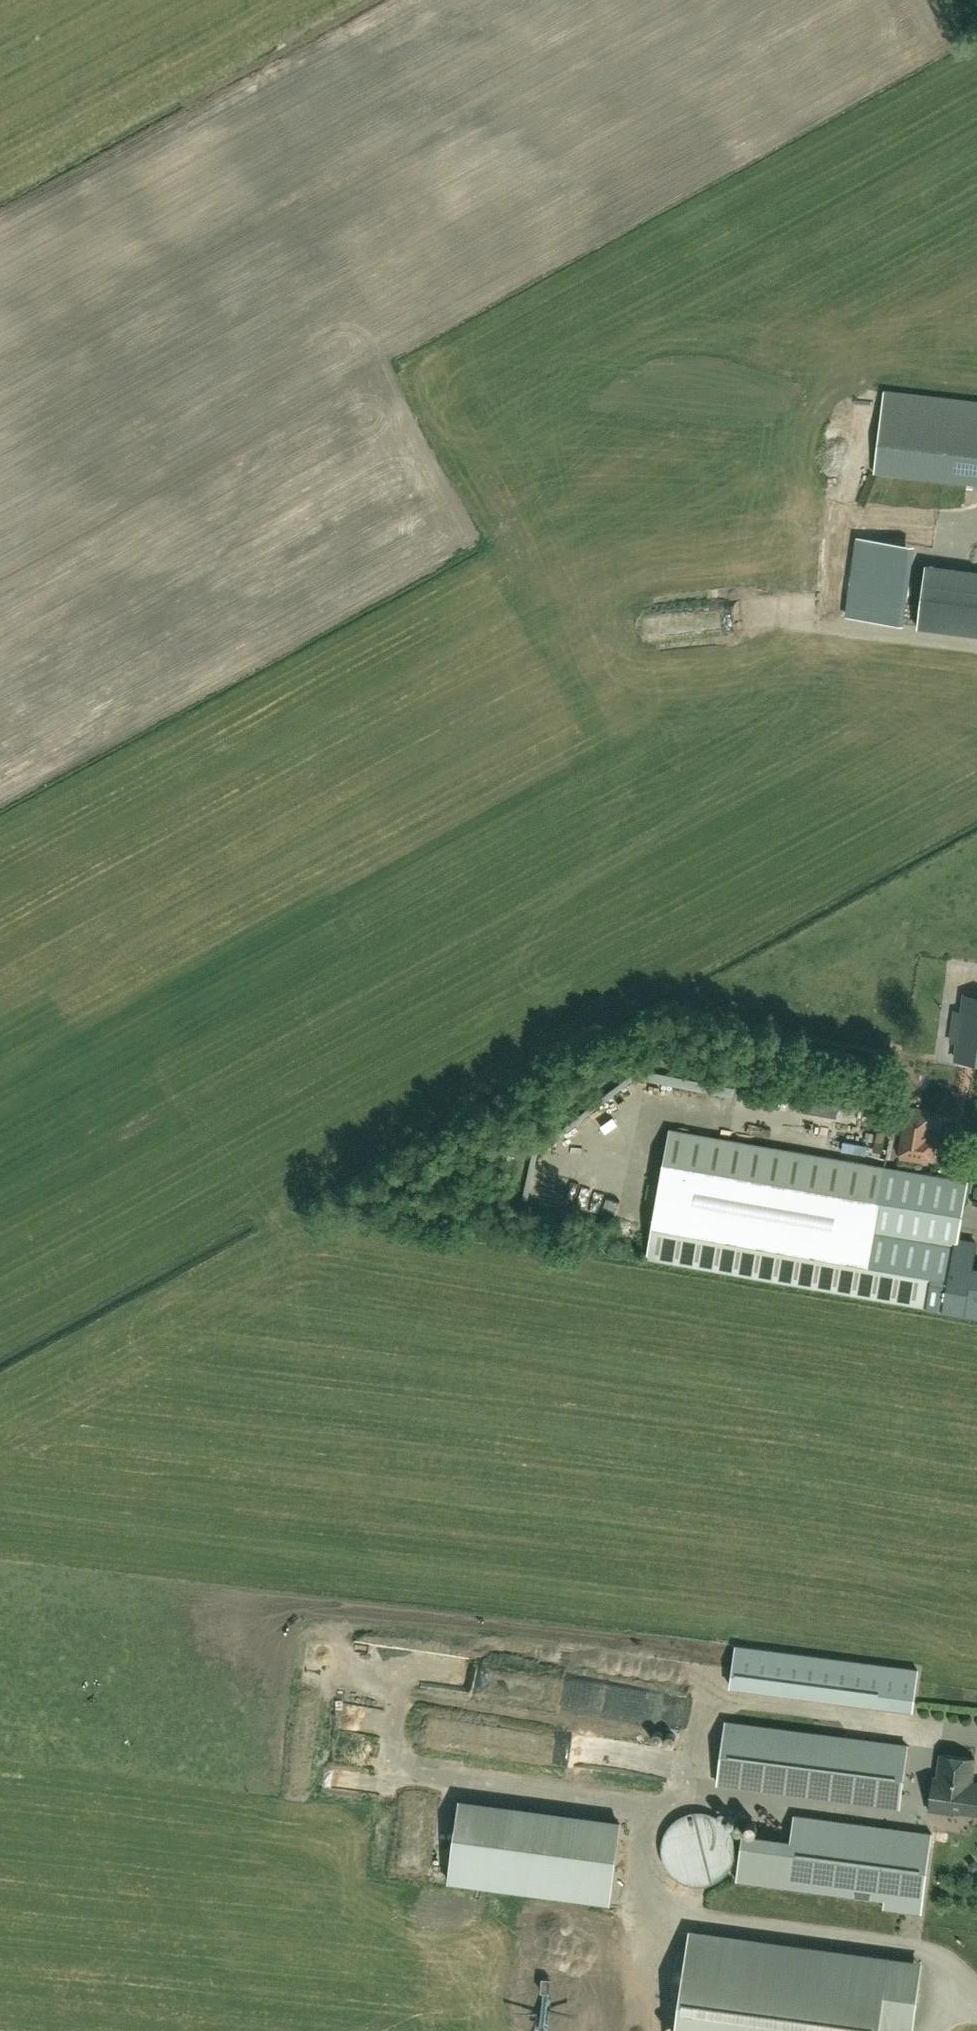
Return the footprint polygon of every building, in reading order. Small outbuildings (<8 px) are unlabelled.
[(976,485),(976,401),(885,389),(874,471),(976,485)] [(837,437),(828,443),(839,457),(847,451),(837,437)] [(903,625),(914,545),(856,538),(846,617),(903,625)] [(917,627),(976,634),(976,572),(925,565),(917,627)] [(955,1058),(976,1061),(976,997),(964,995),(955,1058)] [(906,1109),(899,1154),(900,1154),(899,1159),(923,1163),(923,1159),(934,1161),(937,1139),(930,1138),(933,1114),(931,1114),(931,1112),(906,1109)] [(943,1309),(976,1315),(976,1274),(970,1273),(975,1242),(956,1239),(966,1180),(669,1128),(646,1256),(943,1309)] [(872,1153),(872,1144),(850,1143),(850,1153),(872,1153)] [(736,1645),(730,1686),(912,1709),(917,1669),(736,1645)] [(681,1699),(673,1700),(677,1723),(699,1720),(696,1703),(682,1706),(681,1699)] [(897,1806),(905,1745),(726,1721),(718,1783),(897,1806)] [(970,1781),(973,1758),(939,1753),(936,1777),(932,1776),(927,1810),(948,1813),(948,1810),(976,1813),(976,1782),(970,1781)] [(462,1799),(452,1883),(617,1902),(626,1818),(462,1799)] [(688,1884),(697,1885),(707,1884),(715,1881),(723,1876),(729,1869),(733,1861),(735,1851),(735,1842),(732,1833),(727,1825),(721,1819),(713,1814),(704,1812),(695,1811),(686,1813),(677,1818),(670,1824),(665,1832),(662,1840),(661,1850),(663,1859),(666,1867),(672,1874),(680,1880),(688,1884)] [(737,1880),(785,1886),(885,1900),(884,1907),(920,1912),(931,1832),(795,1814),(792,1839),(744,1833),(737,1880)] [(880,2028),(899,2030),(913,2030),(923,1960),(690,1929),(676,2030),(880,2030),(880,2028)]
